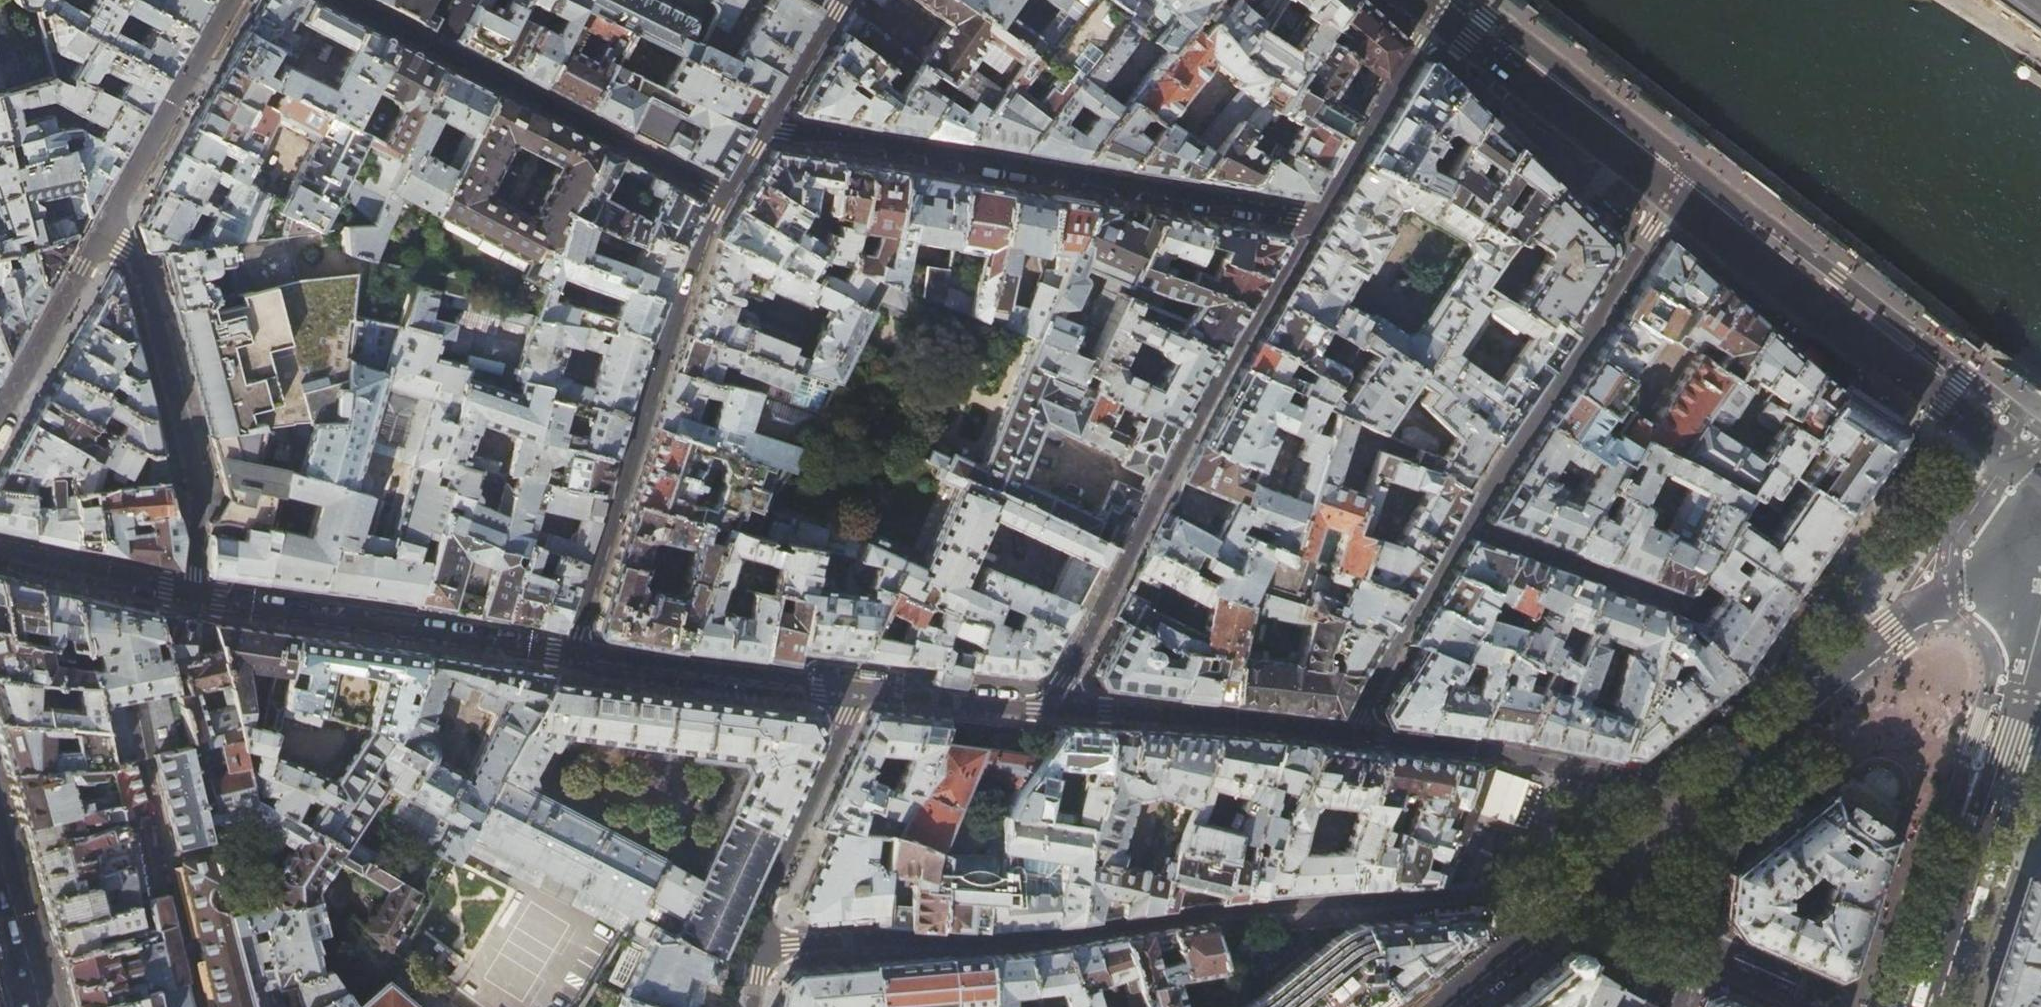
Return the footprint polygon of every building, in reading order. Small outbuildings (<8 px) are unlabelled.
[(18,0),(21,3),(24,5),(30,5),(35,4),(37,10),(46,11),(77,28),(85,13),(62,0),(17,0),(18,0)] [(85,13),(77,28),(93,37),(165,77),(176,58),(191,31),(138,0),(93,0),(85,13)] [(191,31),(198,19),(208,1),(206,0),(138,0),(191,31)] [(255,13),(295,34),(301,23),(312,0),(262,0),(255,13)] [(286,51),(276,71),(272,79),(269,83),(352,126),(355,119),(383,64),(393,41),(322,4),(314,0),(312,0),(301,23),(295,34),(286,51)] [(386,6),(423,25),(454,40),(475,0),(452,0),(448,8),(439,3),(433,0),(375,0),(386,6)] [(474,2),(454,40),(473,51),(491,60),(521,0),(499,0),(498,3),(503,6),(498,15),(494,12),(497,7),(493,5),(490,10),(485,8),(489,0),(475,0),(474,2)] [(552,0),(521,0),(491,60),(502,65),(516,73),(544,16),(547,10),(552,0)] [(581,7),(566,0),(552,0),(547,10),(563,18),(560,24),(544,16),(516,73),(526,78),(541,85),(573,23),(581,7)] [(581,7),(627,30),(648,40),(678,55),(691,61),(699,46),(689,41),(693,32),(692,31),(696,20),(655,0),(566,0),(581,7)] [(715,10),(714,13),(699,46),(691,61),(767,100),(789,62),(822,7),(819,5),(822,0),(768,0),(731,61),(713,51),(743,0),(710,0),(710,2),(712,4),(714,6),(715,8),(715,10)] [(945,22),(918,59),(852,14),(841,32),(907,78),(917,63),(951,86),(985,110),(1027,52),(1028,50),(992,26),(956,0),(913,0),(945,22)] [(992,26),(1003,12),(1012,0),(956,0),(992,26)] [(1039,37),(1029,51),(1028,50),(1027,52),(1070,84),(1076,75),(1125,10),(1112,0),(1067,0),(1059,10),(1039,37)] [(1059,10),(1067,0),(1046,0),(1059,10)] [(1095,88),(1132,40),(1130,38),(1149,13),(1150,13),(1150,8),(1140,0),(1133,0),(1125,10),(1076,75),(1094,89),(1095,88)] [(1125,10),(1133,0),(1112,0),(1125,10)] [(1149,13),(1166,27),(1155,41),(1168,51),(1200,12),(1210,0),(1140,0),(1150,8),(1150,13),(1149,13)] [(1200,12),(1239,53),(1258,26),(1262,19),(1253,12),(1238,0),(1232,0),(1225,8),(1218,0),(1219,0),(1210,0),(1200,12)] [(1348,0),(1294,0),(1306,9),(1284,43),(1258,26),(1239,53),(1258,71),(1270,76),(1256,100),(1278,112),(1293,85),(1348,0)] [(1253,12),(1262,19),(1274,0),(1261,0),(1253,12)] [(1406,41),(1380,17),(1361,0),(1348,0),(1293,85),(1312,96),(1303,114),(1345,140),(1360,116),(1329,98),(1354,60),(1384,79),(1406,44),(1406,41)] [(627,30),(581,7),(573,23),(541,85),(559,95),(571,101),(587,109),(610,63),(627,30)] [(93,37),(77,28),(46,11),(50,27),(42,29),(47,52),(55,50),(55,51),(79,63),(93,37)] [(1003,12),(992,26),(1028,50),(1029,51),(1039,37),(1003,12)] [(1200,12),(1168,51),(1137,88),(1131,95),(1120,108),(1079,161),(1110,166),(1152,173),(1162,174),(1192,179),(1237,122),(1256,100),(1270,76),(1258,71),(1239,53),(1200,12)] [(251,20),(246,30),(286,51),(295,34),(255,13),(251,20)] [(276,71),(286,51),(246,30),(238,44),(227,62),(269,83),(272,79),(261,73),(266,66),(276,71)] [(638,62),(648,40),(627,30),(610,63),(749,129),(757,115),(767,100),(691,61),(678,55),(666,77),(638,62)] [(907,78),(841,32),(826,57),(806,90),(889,104),(907,78)] [(165,77),(93,37),(79,63),(72,75),(144,113),(152,100),(165,77)] [(397,43),(393,41),(383,64),(355,119),(352,126),(398,149),(401,142),(403,139),(419,108),(441,66),(397,43)] [(1007,149),(1021,151),(1070,84),(1027,52),(985,110),(964,141),(977,144),(1007,149)] [(1392,174),(1454,86),(1438,70),(1429,62),(1427,60),(1423,62),(1422,63),(1384,125),(1361,162),(1391,176),(1392,174)] [(352,126),(269,83),(227,62),(210,93),(192,126),(178,151),(217,169),(243,180),(251,164),(254,166),(259,156),(256,154),(274,119),(313,138),(283,198),(255,185),(254,185),(240,219),(231,241),(288,234),(343,226),(372,222),(387,189),(406,153),(398,149),(352,126)] [(720,177),(733,156),(749,129),(610,63),(587,109),(609,120),(720,177)] [(889,104),(873,126),(900,131),(920,134),(951,86),(917,63),(907,78),(889,104)] [(387,189),(372,222),(343,226),(346,252),(371,260),(384,229),(395,233),(402,216),(426,226),(428,220),(472,136),(494,93),(450,71),(441,66),(419,108),(403,139),(401,142),(398,149),(406,153),(387,189)] [(70,75),(67,83),(55,78),(53,77),(54,77),(11,90),(3,93),(0,94),(0,129),(4,144),(63,129),(78,128),(121,154),(130,139),(144,113),(72,75),(71,74),(70,75)] [(1120,108),(1095,88),(1094,89),(1076,75),(1070,84),(1021,151),(1033,153),(1066,158),(1079,161),(1120,108)] [(1125,90),(1131,95),(1137,88),(1130,83),(1125,90)] [(1286,152),(1325,174),(1333,159),(1345,140),(1303,114),(1312,96),(1293,85),(1278,112),(1256,100),(1237,122),(1254,135),(1267,120),(1273,123),(1279,113),(1302,124),(1286,152)] [(951,86),(920,134),(946,139),(964,141),(985,110),(951,86)] [(1464,143),(1482,112),(1465,95),(1455,86),(1454,86),(1392,174),(1438,194),(1447,176),(1446,174),(1430,168),(1436,157),(1441,157),(1445,149),(1443,144),(1451,132),(1464,143)] [(889,104),(806,90),(793,111),(795,114),(858,124),(873,126),(889,104)] [(426,226),(425,229),(432,232),(415,284),(531,314),(532,315),(553,252),(566,213),(572,202),(599,148),(555,125),(511,102),(494,93),(472,136),(428,220),(426,226)] [(1472,214),(1515,144),(1494,123),(1482,112),(1464,143),(1446,174),(1447,176),(1438,194),(1472,214)] [(1237,122),(1192,179),(1216,184),(1249,190),(1267,160),(1246,145),(1254,135),(1237,122)] [(108,178),(121,154),(78,128),(63,129),(4,144),(30,247),(31,246),(72,233),(76,235),(82,225),(108,178)] [(1,254),(30,247),(4,144),(0,145),(0,254),(1,254)] [(1495,220),(1499,221),(1503,221),(1498,230),(1513,239),(1554,180),(1530,158),(1515,144),(1472,214),(1486,223),(1492,213),(1493,217),(1495,220)] [(1267,160),(1249,190),(1270,193),(1309,200),(1316,189),(1325,174),(1286,152),(1275,146),(1267,160)] [(636,167),(599,148),(572,202),(584,208),(579,218),(640,242),(645,230),(684,247),(692,228),(705,203),(657,178),(649,174),(649,175),(650,176),(645,187),(660,194),(655,203),(648,218),(603,196),(617,167),(631,175),(636,167)] [(798,153),(770,149),(762,163),(755,175),(810,211),(815,182),(827,184),(826,190),(833,191),(837,160),(806,155),(798,153)] [(217,169),(178,151),(170,166),(159,186),(197,203),(199,199),(217,169)] [(856,163),(837,160),(833,191),(832,205),(829,223),(839,225),(858,228),(867,165),(856,163)] [(876,261),(882,261),(892,233),(902,171),(882,168),(867,165),(858,228),(852,265),(852,266),(874,274),(876,261)] [(254,185),(243,180),(217,169),(199,199),(240,219),(254,185)] [(914,173),(902,171),(892,233),(882,261),(876,261),(874,274),(874,276),(910,290),(943,302),(948,271),(903,263),(907,239),(952,246),(962,181),(927,175),(914,173)] [(824,258),(828,233),(829,223),(812,213),(810,211),(755,175),(747,189),(736,208),(824,258)] [(1544,316),(1563,329),(1586,293),(1610,256),(1612,251),(1612,245),(1611,239),(1608,233),(1581,207),(1554,180),(1513,239),(1523,246),(1526,240),(1524,239),(1526,236),(1548,250),(1532,276),(1501,256),(1482,284),(1538,324),(1544,316)] [(980,184),(962,181),(952,246),(980,251),(976,277),(970,276),(971,269),(949,266),(948,271),(943,302),(986,319),(989,299),(1008,188),(980,184)] [(197,203),(159,186),(151,200),(138,224),(176,239),(170,249),(227,242),(231,241),(240,219),(199,199),(197,203)] [(1027,192),(1008,188),(989,299),(1004,303),(1004,302),(1009,272),(1010,272),(1012,256),(1017,257),(1021,254),(1022,250),(1042,253),(1051,196),(1029,192),(1027,192)] [(1065,198),(1051,196),(1042,253),(1040,262),(1041,269),(1061,273),(1094,203),(1065,198)] [(814,201),(812,213),(829,223),(832,205),(814,201)] [(1117,207),(1094,203),(1061,273),(1044,313),(1056,317),(1060,308),(1072,307),(1083,281),(1083,278),(1082,276),(1081,275),(1078,274),(1081,267),(1106,277),(1087,319),(1097,325),(1096,328),(1080,322),(1077,327),(1099,335),(1119,293),(1135,262),(1158,213),(1117,207)] [(727,223),(717,239),(812,281),(817,274),(825,259),(824,258),(736,208),(727,223)] [(614,274),(611,283),(664,300),(672,279),(684,247),(645,230),(640,242),(579,218),(566,213),(553,252),(614,274)] [(1182,218),(1158,213),(1135,262),(1167,274),(1170,267),(1159,262),(1164,251),(1180,257),(1175,270),(1171,269),(1169,275),(1190,283),(1194,270),(1198,257),(1200,249),(1209,222),(1182,218)] [(1254,229),(1209,222),(1200,249),(1216,256),(1220,245),(1224,247),(1220,257),(1264,277),(1274,260),(1287,238),(1286,235),(1256,230),(1254,229)] [(161,250),(170,249),(176,239),(138,224),(137,225),(144,245),(147,251),(161,250)] [(828,233),(824,258),(825,259),(852,265),(858,228),(839,225),(837,234),(828,233)] [(60,265),(76,235),(72,233),(31,246),(44,293),(55,274),(60,265)] [(231,241),(227,242),(230,264),(231,269),(231,276),(232,283),(234,295),(222,297),(209,300),(181,307),(193,355),(205,401),(213,432),(243,431),(294,423),(314,422),(343,420),(357,319),(363,273),(304,277),(288,234),(231,241)] [(717,239),(718,241),(707,275),(695,310),(688,333),(686,333),(836,378),(872,309),(858,302),(812,281),(717,239)] [(1688,313),(1712,277),(1692,258),(1674,241),(1668,243),(1653,265),(1642,281),(1688,313)] [(227,242),(170,249),(161,250),(171,288),(176,308),(181,307),(209,300),(203,274),(217,271),(216,265),(230,264),(227,242)] [(31,246),(30,247),(1,254),(24,330),(34,311),(44,293),(31,246)] [(1256,291),(1264,277),(1200,249),(1198,257),(1215,264),(1211,277),(1194,270),(1190,283),(1246,308),(1256,291)] [(553,252),(532,315),(532,317),(609,332),(611,326),(650,339),(657,321),(664,300),(611,283),(614,274),(553,252)] [(1,254),(0,254),(0,348),(5,362),(16,343),(24,330),(1,254)] [(1234,326),(1246,308),(1190,283),(1169,275),(1167,274),(1135,262),(1119,293),(1137,301),(1159,310),(1162,312),(1169,296),(1196,303),(1185,321),(1185,322),(1223,342),(1234,326)] [(821,276),(817,274),(812,281),(858,302),(874,276),(874,274),(852,266),(850,268),(842,280),(827,273),(825,273),(824,273),(822,274),(821,276)] [(1027,308),(1004,302),(1004,303),(989,299),(986,319),(1034,337),(1044,313),(1061,273),(1041,269),(1040,270),(1027,308)] [(104,286),(100,293),(107,295),(109,300),(121,297),(121,295),(115,272),(112,272),(104,286)] [(858,302),(872,309),(873,310),(879,299),(901,309),(910,290),(874,276),(858,302)] [(1696,354),(1736,299),(1732,295),(1712,277),(1688,313),(1685,317),(1678,328),(1672,338),(1683,345),(1689,335),(1695,334),(1687,348),(1690,350),(1696,354)] [(1688,313),(1642,281),(1633,294),(1623,310),(1655,333),(1669,342),(1672,338),(1678,328),(1669,322),(1676,311),(1685,317),(1688,313)] [(221,291),(222,297),(234,295),(232,283),(225,284),(226,290),(221,291)] [(507,376),(511,377),(531,314),(415,284),(413,284),(400,326),(441,336),(470,342),(466,356),(501,364),(498,373),(507,376)] [(1470,297),(1481,304),(1491,310),(1491,318),(1514,333),(1519,327),(1530,336),(1538,324),(1482,284),(1478,288),(1477,287),(1470,297)] [(125,312),(121,297),(109,300),(107,295),(100,293),(91,309),(85,319),(114,336),(118,340),(132,337),(125,312)] [(1093,390),(1174,426),(1204,371),(1214,353),(1217,354),(1223,342),(1185,322),(1177,335),(1131,313),(1137,301),(1119,293),(1099,335),(1089,356),(1083,370),(1099,377),(1093,390)] [(1438,344),(1463,360),(1488,323),(1481,310),(1481,304),(1470,297),(1438,344)] [(1731,377),(1766,326),(1738,301),(1736,299),(1696,354),(1708,362),(1718,349),(1724,352),(1714,366),(1731,377)] [(1325,327),(1278,303),(1269,318),(1257,339),(1288,358),(1301,366),(1312,372),(1334,384),(1356,344),(1345,338),(1333,362),(1312,351),(1325,327)] [(1167,314),(1162,312),(1159,310),(1156,318),(1164,321),(1167,314)] [(1655,333),(1623,310),(1608,333),(1594,354),(1625,373),(1626,374),(1627,373),(1655,333)] [(1076,325),(1056,317),(1044,313),(1034,337),(1065,349),(1066,348),(1076,325)] [(531,314),(511,377),(513,377),(548,383),(545,394),(626,414),(634,389),(650,339),(611,326),(609,332),(532,317),(532,315),(531,314)] [(1475,419),(1494,438),(1499,443),(1542,380),(1549,370),(1572,335),(1563,329),(1544,316),(1538,324),(1530,336),(1497,383),(1481,406),(1483,408),(1475,419)] [(137,356),(132,337),(118,340),(114,336),(85,319),(84,321),(71,345),(116,369),(131,378),(142,375),(137,356)] [(207,571),(209,575),(240,579),(298,588),(416,605),(445,510),(448,501),(451,491),(452,489),(444,487),(432,483),(436,473),(471,365),(498,373),(501,364),(466,356),(465,356),(463,364),(435,356),(441,336),(400,326),(357,319),(343,420),(314,422),(306,451),(290,446),(294,423),(243,431),(213,432),(208,433),(221,484),(225,497),(214,514),(209,522),(209,523),(208,556),(207,571)] [(1784,375),(1798,354),(1794,351),(1790,347),(1782,340),(1766,326),(1731,377),(1746,388),(1751,391),(1754,391),(1758,384),(1771,366),(1784,375)] [(1380,431),(1415,380),(1420,373),(1419,373),(1363,331),(1357,343),(1371,354),(1341,399),(1329,391),(1323,403),(1322,406),(1335,412),(1351,419),(1380,431)] [(680,352),(674,371),(714,383),(721,364),(736,368),(730,386),(818,413),(836,378),(686,333),(683,342),(680,352)] [(1155,469),(1156,470),(1161,459),(1162,460),(1178,428),(1174,426),(1093,390),(1077,383),(1083,370),(1089,356),(1066,348),(1065,349),(1034,337),(980,465),(950,452),(953,446),(922,434),(914,457),(937,467),(938,465),(1109,542),(1108,544),(1118,548),(1135,515),(1134,514),(1140,503),(1138,502),(1137,500),(1137,497),(1138,494),(1139,495),(1140,492),(1114,479),(1097,516),(1089,512),(1092,505),(1050,486),(1047,492),(1019,479),(1043,422),(1116,455),(1117,454),(1124,457),(1120,465),(1147,478),(1149,474),(1148,473),(1148,472),(1150,470),(1153,469),(1155,469)] [(1288,358),(1257,339),(1248,354),(1241,367),(1323,403),(1329,391),(1334,384),(1312,372),(1306,383),(1299,379),(1302,373),(1296,370),(1292,376),(1281,372),(1288,358)] [(1481,406),(1497,383),(1463,360),(1438,344),(1420,370),(1452,396),(1465,410),(1470,404),(1475,408),(1469,414),(1475,419),(1483,408),(1481,406)] [(102,395),(116,369),(71,345),(65,355),(64,357),(56,370),(102,395)] [(1628,379),(1627,373),(1626,374),(1625,373),(1619,383),(1625,387),(1626,397),(1622,403),(1633,411),(1623,425),(1617,433),(1637,447),(1642,440),(1677,456),(1731,377),(1714,366),(1708,362),(1696,354),(1690,350),(1661,393),(1667,397),(1660,408),(1624,385),(1628,379)] [(1625,373),(1594,354),(1576,379),(1570,388),(1623,425),(1633,411),(1622,403),(1626,397),(1625,387),(1619,383),(1625,373)] [(1758,384),(1771,393),(1767,399),(1768,402),(1787,416),(1818,372),(1802,357),(1798,354),(1784,375),(1771,366),(1758,384)] [(496,546),(514,551),(524,554),(527,544),(556,554),(586,562),(591,547),(606,494),(522,473),(532,437),(545,394),(548,383),(513,377),(512,382),(518,384),(515,391),(503,387),(507,376),(498,373),(471,365),(436,473),(447,477),(444,487),(452,489),(451,491),(469,498),(458,531),(497,544),(496,546)] [(1323,403),(1241,367),(1236,377),(1222,402),(1278,426),(1304,438),(1300,447),(1295,444),(1292,452),(1297,454),(1296,456),(1318,463),(1335,412),(1322,406),(1323,403)] [(1842,392),(1848,383),(1829,368),(1823,376),(1842,392)] [(131,378),(116,369),(102,395),(140,415),(152,413),(146,390),(142,375),(131,378)] [(140,415),(102,395),(56,370),(48,384),(42,395),(141,449),(149,453),(161,450),(155,426),(152,413),(140,415)] [(1441,459),(1472,473),(1481,459),(1494,438),(1475,419),(1469,414),(1465,410),(1452,396),(1420,370),(1419,373),(1420,373),(1415,380),(1428,391),(1419,403),(1454,438),(1441,459)] [(714,383),(674,371),(666,395),(660,414),(661,414),(657,427),(723,446),(740,450),(740,452),(789,469),(818,413),(730,386),(725,384),(714,383)] [(1822,414),(1842,392),(1823,376),(1821,374),(1818,372),(1787,416),(1784,421),(1807,435),(1822,414)] [(1731,377),(1677,456),(1746,494),(1752,497),(1755,492),(1760,486),(1768,492),(1780,474),(1757,458),(1712,427),(1715,422),(1719,424),(1724,421),(1743,393),(1746,388),(1731,377)] [(1903,432),(1879,466),(1893,475),(1917,442),(1919,436),(1917,429),(1902,419),(1848,383),(1842,392),(1844,393),(1903,432)] [(1623,425),(1570,388),(1555,410),(1547,423),(1568,435),(1569,435),(1603,459),(1608,452),(1626,463),(1637,447),(1617,433),(1623,425)] [(1844,393),(1842,392),(1822,414),(1807,435),(1783,471),(1847,513),(1874,474),(1879,466),(1903,432),(1844,393)] [(619,436),(626,414),(545,394),(532,437),(614,455),(619,436)] [(35,408),(28,421),(113,468),(116,470),(127,475),(141,449),(42,395),(35,408)] [(1200,444),(1258,469),(1259,468),(1278,426),(1222,402),(1221,405),(1206,432),(1200,444)] [(1774,434),(1757,458),(1780,474),(1783,471),(1807,435),(1784,421),(1787,416),(1768,402),(1767,403),(1755,419),(1757,422),(1774,434)] [(1288,550),(1356,574),(1358,568),(1360,561),(1368,537),(1366,536),(1350,531),(1363,493),(1331,482),(1351,419),(1335,412),(1318,463),(1288,550)] [(18,438),(3,465),(46,469),(67,469),(73,492),(93,491),(94,491),(98,477),(112,473),(113,468),(28,421),(18,438)] [(1626,463),(1608,452),(1603,459),(1569,435),(1568,435),(1547,423),(1511,478),(1501,494),(1485,518),(1485,519),(1485,520),(1487,521),(1524,535),(1569,551),(1609,489),(1626,463)] [(647,456),(632,502),(698,520),(702,506),(686,504),(694,479),(699,462),(702,452),(719,457),(723,446),(657,427),(647,456)] [(1405,429),(1399,440),(1417,449),(1431,455),(1436,446),(1434,440),(1413,428),(1405,429)] [(608,482),(614,455),(532,437),(522,473),(606,494),(608,482)] [(1666,534),(1708,554),(1716,542),(1732,516),(1746,494),(1677,456),(1642,440),(1637,447),(1626,463),(1609,489),(1635,505),(1642,501),(1656,472),(1664,470),(1690,484),(1666,534)] [(1258,469),(1200,444),(1188,466),(1182,480),(1234,501),(1216,538),(1207,556),(1208,557),(1233,568),(1249,536),(1237,531),(1246,514),(1240,511),(1258,469)] [(725,467),(724,469),(712,507),(703,504),(702,506),(698,520),(724,527),(754,537),(764,513),(753,509),(758,494),(770,498),(789,469),(740,452),(740,450),(723,446),(719,457),(725,467)] [(149,453),(141,449),(127,475),(147,486),(170,483),(164,462),(161,450),(149,453)] [(1436,472),(1462,487),(1472,473),(1441,459),(1431,455),(1417,449),(1410,463),(1436,472)] [(1376,581),(1407,596),(1423,567),(1424,566),(1454,515),(1469,490),(1462,487),(1436,472),(1410,463),(1377,451),(1370,473),(1385,478),(1423,492),(1392,544),(1369,536),(1368,537),(1360,561),(1370,564),(1367,571),(1358,568),(1356,574),(1376,581)] [(725,467),(719,457),(702,452),(699,462),(724,469),(725,467)] [(1259,468),(1258,469),(1240,511),(1246,514),(1237,531),(1249,536),(1288,550),(1318,463),(1296,456),(1285,492),(1265,486),(1270,477),(1268,473),(1259,468)] [(46,469),(3,465),(0,470),(0,530),(18,534),(33,537),(31,505),(32,505),(29,481),(47,482),(46,469)] [(1117,551),(1118,548),(1108,544),(1109,542),(938,465),(937,467),(933,477),(956,487),(919,566),(961,584),(991,517),(1070,553),(1097,565),(1098,563),(1099,564),(1116,550),(1117,551)] [(67,469),(46,469),(47,482),(48,504),(32,505),(31,505),(33,537),(41,538),(75,545),(99,551),(93,491),(73,492),(67,469)] [(147,486),(127,475),(116,470),(114,489),(147,486)] [(1716,542),(1792,592),(1820,552),(1847,513),(1783,471),(1780,474),(1768,492),(1760,486),(1755,492),(1767,500),(1770,495),(1788,507),(1766,539),(1732,516),(1716,542)] [(1350,531),(1366,536),(1385,478),(1370,473),(1363,493),(1350,531)] [(700,480),(694,479),(686,504),(702,506),(703,504),(699,495),(694,490),(695,487),(698,488),(700,480)] [(170,483),(147,486),(114,489),(94,491),(93,491),(99,551),(128,557),(177,568),(178,568),(182,537),(179,524),(170,483)] [(1609,489),(1569,551),(1586,557),(1602,563),(1635,505),(1609,489)] [(469,498),(451,491),(448,501),(459,505),(457,513),(445,510),(416,605),(462,613),(504,620),(520,565),(510,562),(514,551),(496,546),(497,544),(458,531),(469,498)] [(766,509),(770,498),(758,494),(753,509),(764,513),(766,509)] [(1635,505),(1602,563),(1658,584),(1685,594),(1689,585),(1694,576),(1708,554),(1666,534),(1641,522),(1647,511),(1647,507),(1645,503),(1642,501),(1635,505)] [(594,630),(596,632),(598,634),(602,636),(627,640),(680,649),(704,581),(724,527),(698,520),(632,502),(622,533),(613,563),(594,626),(594,630)] [(856,558),(861,548),(855,546),(860,533),(829,520),(826,529),(766,509),(764,513),(754,537),(781,543),(820,549),(848,557),(856,558)] [(1207,556),(1216,538),(1166,511),(1147,550),(1198,576),(1208,557),(1207,556)] [(825,653),(861,657),(867,632),(887,589),(868,584),(866,584),(865,592),(813,586),(820,549),(781,543),(754,537),(724,527),(704,581),(773,597),(774,592),(808,599),(797,650),(825,653)] [(1352,620),(1384,635),(1394,618),(1407,596),(1376,581),(1356,574),(1288,550),(1249,536),(1233,568),(1208,557),(1198,576),(1212,583),(1208,592),(1211,593),(1216,593),(1248,603),(1256,606),(1260,593),(1336,616),(1352,620)] [(1471,540),(1470,540),(1458,559),(1449,571),(1450,571),(1494,588),(1500,577),(1511,552),(1492,546),(1471,540)] [(966,600),(971,589),(961,584),(919,566),(863,541),(861,548),(856,558),(875,563),(868,582),(868,584),(887,589),(939,609),(951,614),(957,596),(966,600)] [(1691,630),(1736,676),(1755,647),(1778,613),(1781,609),(1792,593),(1792,592),(1716,542),(1708,554),(1694,576),(1720,594),(1705,616),(1699,624),(1677,616),(1691,630)] [(533,626),(556,554),(527,544),(524,554),(520,565),(504,620),(515,622),(533,626)] [(1198,576),(1147,550),(1134,576),(1142,579),(1143,579),(1155,586),(1158,581),(1205,603),(1206,602),(1209,602),(1202,635),(1144,606),(1147,601),(1134,596),(1135,594),(1126,592),(1114,617),(1123,622),(1143,632),(1153,640),(1165,644),(1173,648),(1177,651),(1190,653),(1221,656),(1210,702),(1221,703),(1231,705),(1235,669),(1248,603),(1216,593),(1211,593),(1208,592),(1212,583),(1198,576)] [(1525,557),(1511,552),(1500,577),(1512,583),(1503,601),(1496,614),(1506,618),(1514,608),(1527,615),(1534,599),(1527,596),(1544,563),(1525,557)] [(1079,599),(1097,565),(1070,553),(1049,593),(986,567),(981,569),(971,589),(966,600),(977,605),(981,594),(998,601),(1019,611),(1062,631),(1079,599)] [(569,611),(586,562),(556,554),(533,626),(545,628),(563,631),(563,629),(569,611)] [(858,581),(868,582),(875,563),(856,558),(852,573),(858,581)] [(1558,569),(1544,563),(1527,596),(1534,599),(1527,615),(1521,630),(1512,652),(1532,658),(1575,575),(1558,569)] [(1494,588),(1450,571),(1440,589),(1431,605),(1476,625),(1469,638),(1507,650),(1512,652),(1521,630),(1499,622),(1482,616),(1492,596),(1503,601),(1512,583),(1500,577),(1494,588)] [(1583,578),(1575,575),(1532,658),(1531,662),(1550,670),(1558,654),(1574,663),(1587,631),(1588,629),(1584,628),(1598,590),(1599,585),(1583,578)] [(0,576),(0,593),(4,630),(5,630),(6,635),(22,639),(20,627),(33,630),(32,641),(44,643),(38,587),(37,584),(19,580),(0,576)] [(718,654),(761,660),(773,597),(704,581),(680,649),(718,654)] [(39,588),(38,587),(44,643),(59,645),(59,639),(56,639),(57,637),(57,634),(57,631),(67,633),(70,646),(84,647),(72,595),(56,591),(39,588)] [(881,659),(902,661),(910,637),(922,640),(926,626),(934,628),(939,609),(887,589),(867,632),(861,657),(881,659)] [(1588,629),(1587,631),(1603,636),(1632,645),(1629,655),(1626,654),(1609,702),(1611,704),(1609,712),(1628,719),(1653,650),(1665,612),(1625,599),(1610,594),(1598,590),(1584,628),(1588,629)] [(794,664),(797,650),(808,599),(774,592),(773,597),(761,660),(776,662),(794,664)] [(1235,669),(1231,705),(1284,711),(1338,716),(1349,696),(1361,674),(1332,670),(1338,667),(1339,664),(1339,660),(1337,654),(1333,653),(1329,651),(1323,652),(1336,616),(1260,593),(1256,606),(1248,603),(1235,669)] [(1781,609),(1789,614),(1800,599),(1792,593),(1781,609)] [(1050,651),(1062,631),(1019,611),(1010,630),(990,620),(998,601),(981,594),(977,605),(966,600),(957,596),(951,614),(979,624),(965,669),(988,671),(1027,676),(1041,669),(1050,651)] [(92,599),(72,595),(84,647),(86,656),(92,655),(91,649),(97,648),(100,665),(89,667),(92,684),(97,703),(102,702),(107,730),(103,731),(109,763),(131,759),(135,758),(145,755),(152,754),(155,753),(187,745),(186,739),(186,738),(180,739),(172,708),(178,707),(175,693),(165,652),(156,655),(154,648),(151,647),(149,638),(161,635),(155,612),(130,606),(122,605),(114,603),(109,602),(92,599)] [(1815,605),(1811,611),(1811,615),(1811,616),(1813,617),(1814,616),(1817,616),(1821,609),(1820,607),(1821,606),(1819,604),(1818,605),(1815,605)] [(1476,625),(1431,605),(1420,625),(1410,642),(1421,647),(1457,662),(1469,638),(1476,625)] [(193,657),(195,619),(173,614),(154,609),(155,612),(161,635),(165,652),(175,693),(185,691),(177,661),(193,657)] [(959,686),(965,669),(979,624),(951,614),(939,609),(934,628),(926,626),(922,640),(910,637),(902,661),(937,666),(932,682),(937,683),(959,686)] [(1664,658),(1701,705),(1711,697),(1737,677),(1736,676),(1691,630),(1677,616),(1665,612),(1653,650),(1664,658)] [(1332,670),(1361,674),(1372,656),(1384,635),(1352,620),(1336,616),(1323,652),(1329,651),(1333,653),(1337,654),(1339,660),(1339,664),(1338,667),(1332,670)] [(228,682),(215,624),(206,622),(195,619),(193,657),(177,661),(185,691),(187,692),(196,690),(220,684),(228,682)] [(1143,632),(1123,622),(1109,647),(1095,673),(1102,686),(1130,690),(1174,696),(1190,653),(1177,651),(1173,648),(1170,655),(1156,654),(1155,651),(1154,650),(1152,648),(1149,647),(1153,640),(1143,632)] [(274,672),(281,634),(246,629),(215,624),(228,682),(237,722),(243,747),(259,751),(255,771),(265,776),(271,753),(276,733),(262,729),(263,728),(248,724),(250,709),(244,668),(274,672)] [(16,678),(37,681),(51,683),(76,683),(92,684),(89,667),(86,656),(84,647),(70,646),(59,645),(44,643),(32,641),(22,639),(6,635),(5,630),(4,630),(0,629),(0,675),(16,678)] [(1519,740),(1568,750),(1609,758),(1613,759),(1615,753),(1628,719),(1609,712),(1580,701),(1582,693),(1585,694),(1603,645),(1600,644),(1603,636),(1587,631),(1574,663),(1558,654),(1550,670),(1539,693),(1519,740)] [(290,676),(299,636),(289,635),(281,634),(274,672),(290,676)] [(411,700),(426,654),(326,640),(299,636),(290,676),(284,703),(284,704),(284,705),(322,716),(370,728),(393,741),(411,700)] [(1432,710),(1425,728),(1450,732),(1472,734),(1507,650),(1469,638),(1457,662),(1432,710)] [(1457,662),(1421,647),(1399,681),(1381,710),(1387,724),(1400,725),(1425,728),(1432,710),(1457,662)] [(1507,650),(1472,734),(1497,738),(1519,740),(1539,693),(1550,670),(1531,662),(1532,658),(1512,652),(1507,650)] [(1628,719),(1615,753),(1636,757),(1639,755),(1655,742),(1691,713),(1701,705),(1664,658),(1653,650),(1628,719)] [(1190,653),(1174,696),(1173,698),(1184,700),(1191,700),(1210,702),(1221,656),(1190,653)] [(411,700),(393,741),(423,758),(402,795),(387,823),(452,860),(467,833),(550,682),(555,673),(483,663),(426,654),(411,700)] [(37,681),(16,678),(0,675),(0,721),(62,726),(66,726),(67,708),(55,707),(53,697),(36,695),(37,681)] [(175,693),(178,707),(186,738),(186,739),(209,732),(228,725),(237,722),(228,682),(220,684),(226,705),(202,713),(196,690),(187,692),(185,691),(175,693)] [(763,863),(796,788),(821,736),(808,713),(685,699),(550,682),(467,833),(635,917),(719,958),(744,903),(763,863)] [(97,703),(92,684),(76,683),(76,708),(67,708),(66,726),(103,728),(97,703)] [(284,705),(284,704),(268,701),(263,728),(262,729),(276,733),(277,731),(282,716),(296,720),(294,725),(311,730),(313,724),(320,726),(322,716),(284,705)] [(902,790),(917,792),(936,743),(945,719),(902,715),(870,711),(846,764),(843,770),(817,827),(833,829),(857,833),(865,807),(874,809),(879,793),(900,798),(902,790)] [(1691,713),(1639,755),(1647,764),(1699,723),(1691,713)] [(103,728),(66,726),(62,726),(0,721),(0,747),(1,751),(7,773),(110,766),(109,763),(103,731),(103,728)] [(213,743),(209,732),(186,739),(187,745),(207,823),(239,815),(242,831),(259,828),(253,798),(254,797),(248,767),(243,747),(237,722),(228,725),(230,733),(233,733),(234,739),(213,743)] [(1103,768),(1108,729),(1079,728),(1062,727),(1060,727),(1042,754),(1015,792),(1005,813),(1088,828),(1091,828),(1104,788),(1105,785),(1094,783),(1090,779),(1093,767),(1103,768)] [(402,795),(423,758),(393,741),(370,728),(334,780),(271,753),(265,776),(255,771),(248,767),(254,797),(260,800),(292,819),(325,838),(345,849),(386,786),(402,795)] [(1111,729),(1108,729),(1103,768),(1093,767),(1090,779),(1094,783),(1105,785),(1111,767),(1125,773),(1134,730),(1111,729)] [(1177,733),(1134,730),(1125,773),(1111,767),(1105,785),(1104,788),(1135,798),(1137,799),(1142,799),(1146,799),(1151,796),(1154,794),(1165,798),(1190,807),(1215,735),(1177,733)] [(1261,795),(1278,741),(1277,740),(1277,739),(1233,736),(1215,735),(1190,807),(1175,847),(1228,859),(1230,859),(1235,840),(1252,843),(1262,810),(1255,807),(1261,795)] [(1284,741),(1278,741),(1261,795),(1255,807),(1262,810),(1252,843),(1265,843),(1273,845),(1290,801),(1311,744),(1284,741)] [(982,747),(936,743),(917,792),(902,790),(900,798),(879,793),(874,809),(865,807),(857,833),(872,834),(890,835),(885,868),(879,914),(878,926),(887,926),(892,884),(893,874),(898,838),(920,842),(943,853),(946,844),(942,843),(969,774),(1015,792),(1042,754),(982,747)] [(1345,748),(1311,744),(1290,801),(1308,806),(1309,804),(1310,802),(1312,801),(1359,805),(1386,807),(1387,804),(1364,798),(1369,784),(1379,752),(1345,748)] [(207,823),(187,745),(155,753),(179,849),(201,842),(211,840),(210,835),(208,828),(207,823)] [(1409,755),(1379,752),(1369,784),(1414,796),(1418,797),(1405,835),(1420,839),(1451,759),(1409,755)] [(1628,757),(1617,756),(1617,763),(1627,764),(1628,757)] [(141,798),(131,759),(109,763),(110,766),(114,784),(118,803),(141,798)] [(1462,761),(1451,759),(1420,839),(1445,846),(1476,763),(1462,761)] [(1493,763),(1476,763),(1445,846),(1440,859),(1438,866),(1431,885),(1438,885),(1444,885),(1463,840),(1475,812),(1476,809),(1491,768),(1491,767),(1493,763)] [(114,784),(110,766),(7,773),(9,782),(14,799),(114,784)] [(1509,774),(1491,768),(1476,809),(1475,812),(1487,815),(1495,812),(1509,774)] [(118,803),(114,784),(14,799),(18,813),(22,828),(76,814),(81,811),(92,809),(118,803)] [(1369,890),(1387,888),(1391,861),(1397,841),(1391,839),(1389,844),(1385,843),(1389,829),(1396,831),(1405,801),(1414,796),(1369,784),(1364,798),(1387,804),(1386,807),(1366,860),(1360,860),(1355,890),(1369,890)] [(1120,916),(1157,910),(1166,881),(1169,872),(1149,869),(1120,864),(1124,852),(1119,850),(1135,798),(1104,788),(1091,828),(1088,828),(1079,922),(1120,916)] [(1807,812),(1883,863),(1890,841),(1891,841),(1892,837),(1829,794),(1828,795),(1827,795),(1826,796),(1826,797),(1817,804),(1810,810),(1807,812)] [(253,798),(259,828),(291,846),(282,860),(266,883),(237,891),(234,881),(237,874),(232,853),(215,857),(221,879),(222,883),(219,883),(216,884),(213,887),(211,890),(210,893),(210,898),(211,901),(213,904),(217,906),(220,907),(224,906),(227,905),(234,932),(279,921),(281,906),(317,898),(316,891),(321,883),(336,860),(358,872),(364,861),(325,838),(292,819),(260,800),(254,797),(253,798)] [(141,798),(118,803),(136,902),(164,894),(141,798)] [(1149,869),(1169,872),(1175,847),(1190,807),(1165,798),(1167,811),(1149,869)] [(1760,833),(1768,843),(1769,842),(1807,812),(1810,810),(1802,800),(1760,833)] [(1272,852),(1296,852),(1300,844),(1308,806),(1290,801),(1273,845),(1265,843),(1263,851),(1272,852)] [(136,902),(118,803),(92,809),(81,811),(76,814),(22,828),(40,894),(49,927),(136,902)] [(1366,860),(1386,807),(1359,805),(1344,851),(1360,860),(1366,860)] [(1824,894),(1868,909),(1877,880),(1880,871),(1883,863),(1807,812),(1769,842),(1799,879),(1816,865),(1830,875),(1824,894)] [(1051,925),(1079,922),(1088,828),(1005,813),(1004,856),(984,856),(947,855),(943,853),(920,842),(898,838),(893,874),(912,875),(910,907),(900,906),(901,885),(892,884),(887,926),(924,929),(939,930),(940,928),(978,930),(984,931),(1051,925)] [(1005,813),(984,856),(1004,856),(1005,813)] [(857,833),(833,829),(825,845),(796,908),(805,920),(834,918),(837,917),(879,914),(885,868),(878,867),(870,874),(864,865),(867,863),(872,854),(872,834),(857,833)] [(1405,887),(1431,885),(1438,866),(1430,863),(1428,868),(1421,866),(1424,853),(1440,859),(1445,846),(1420,839),(1405,835),(1399,833),(1397,841),(1391,861),(1387,888),(1405,887)] [(1217,903),(1240,900),(1252,843),(1235,840),(1230,859),(1228,859),(1220,894),(1217,903)] [(1781,894),(1799,879),(1769,842),(1768,843),(1764,847),(1763,848),(1762,848),(1761,849),(1732,873),(1731,880),(1729,895),(1727,910),(1726,917),(1738,936),(1739,937),(1746,941),(1771,951),(1789,909),(1779,905),(1781,894)] [(1250,899),(1261,898),(1272,852),(1263,851),(1265,843),(1252,843),(1240,900),(1250,899)] [(1177,884),(1220,894),(1228,859),(1175,847),(1169,872),(1166,881),(1177,884)] [(1355,890),(1360,860),(1344,851),(1296,852),(1272,852),(1261,898),(1311,893),(1312,893),(1355,890)] [(234,932),(227,905),(224,906),(220,907),(217,906),(213,904),(211,901),(210,898),(210,893),(211,890),(213,887),(216,884),(219,883),(222,883),(221,879),(215,857),(215,855),(183,863),(197,919),(218,1006),(253,1006),(251,996),(234,932)] [(364,861),(358,872),(388,890),(366,930),(388,949),(419,893),(364,861)] [(1177,884),(1166,881),(1157,910),(1173,908),(1177,884)] [(2034,882),(2021,924),(2009,961),(2040,971),(2040,886),(2034,882)] [(136,902),(141,932),(127,936),(129,946),(141,943),(144,956),(133,959),(136,968),(147,965),(150,978),(140,981),(142,992),(154,988),(158,1006),(192,1006),(164,894),(136,902)] [(1806,917),(1789,909),(1771,951),(1800,964),(1833,978),(1848,973),(1866,917),(1868,909),(1824,894),(1818,911),(1806,917)] [(323,923),(317,898),(281,906),(279,921),(234,932),(251,996),(276,989),(276,990),(293,986),(318,972),(314,956),(330,937),(325,933),(323,923)] [(141,932),(136,902),(49,927),(56,951),(57,955),(59,954),(95,944),(92,934),(115,928),(118,938),(127,936),(141,932)] [(1414,977),(1476,928),(1470,915),(1408,920),(1361,924),(1370,959),(1371,959),(1372,961),(1372,972),(1373,975),(1390,996),(1414,977)] [(333,917),(323,923),(325,933),(330,937),(338,928),(341,925),(339,923),(338,923),(333,917)] [(712,984),(719,958),(635,917),(623,936),(626,938),(606,979),(625,988),(623,993),(662,1006),(701,1006),(708,982),(712,984)] [(1123,936),(1144,1006),(1182,1006),(1177,986),(1187,983),(1186,979),(1198,976),(1222,970),(1213,935),(1210,923),(1152,932),(1123,936)] [(1390,996),(1373,975),(1372,972),(1356,974),(1355,962),(1372,961),(1371,959),(1370,959),(1361,924),(1354,926),(1343,930),(1336,935),(1329,940),(1313,952),(1308,947),(1272,976),(1276,982),(1237,1006),(1377,1006),(1390,996)] [(127,936),(118,938),(95,944),(59,954),(60,955),(71,997),(73,1006),(87,1006),(142,992),(140,981),(136,968),(133,959),(129,946),(127,936)] [(1123,936),(1091,941),(1065,946),(1083,1006),(1098,1006),(1091,987),(1102,985),(1108,982),(1111,989),(1123,985),(1129,1006),(1144,1006),(1123,936)] [(1025,951),(1030,992),(1061,988),(1066,1006),(1083,1006),(1065,946),(1041,949),(1025,951)] [(982,955),(988,1002),(989,1006),(1011,1006),(1010,995),(1030,992),(1025,951),(1000,953),(982,955)] [(1563,961),(1519,996),(1505,1006),(1566,1006),(1584,968),(1587,960),(1588,959),(1571,954),(1563,961)] [(778,1006),(969,1006),(968,1004),(988,1002),(982,955),(915,961),(883,963),(795,971),(783,981),(778,1003),(778,1006)] [(1595,972),(1655,1006),(1662,1006),(1669,995),(1601,957),(1593,971),(1595,972)] [(2009,961),(2001,986),(1994,1006),(2040,1006),(2040,971),(2009,961)] [(318,972),(293,986),(276,990),(276,989),(251,996),(253,1006),(312,1006),(344,989),(329,967),(318,972)] [(1595,972),(1591,973),(1588,970),(1584,968),(1566,1006),(1655,1006),(1595,972)] [(1222,970),(1198,976),(1206,1006),(1233,1006),(1222,970)] [(387,980),(384,980),(356,1006),(354,1006),(418,1006),(387,980)] [(87,1006),(158,1006),(154,988),(142,992),(87,1006)] [(623,993),(618,1006),(662,1006),(623,993)] [(1733,1000),(1719,994),(1704,999),(1700,1006),(1749,1006),(1733,1000)]
